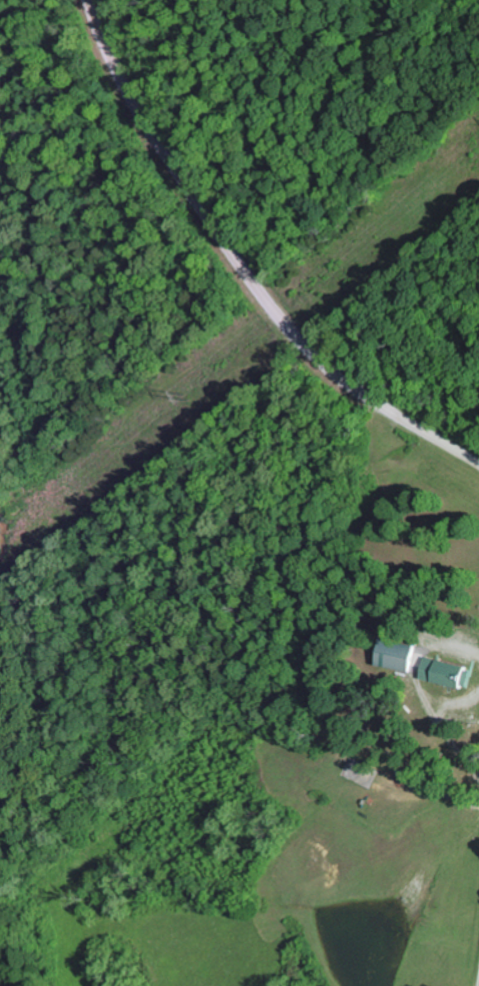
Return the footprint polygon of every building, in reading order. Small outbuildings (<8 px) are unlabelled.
[(414,674),(421,647),(391,638),(383,665),(414,674)] [(425,679),(472,689),(477,668),(430,657),(425,679)]
